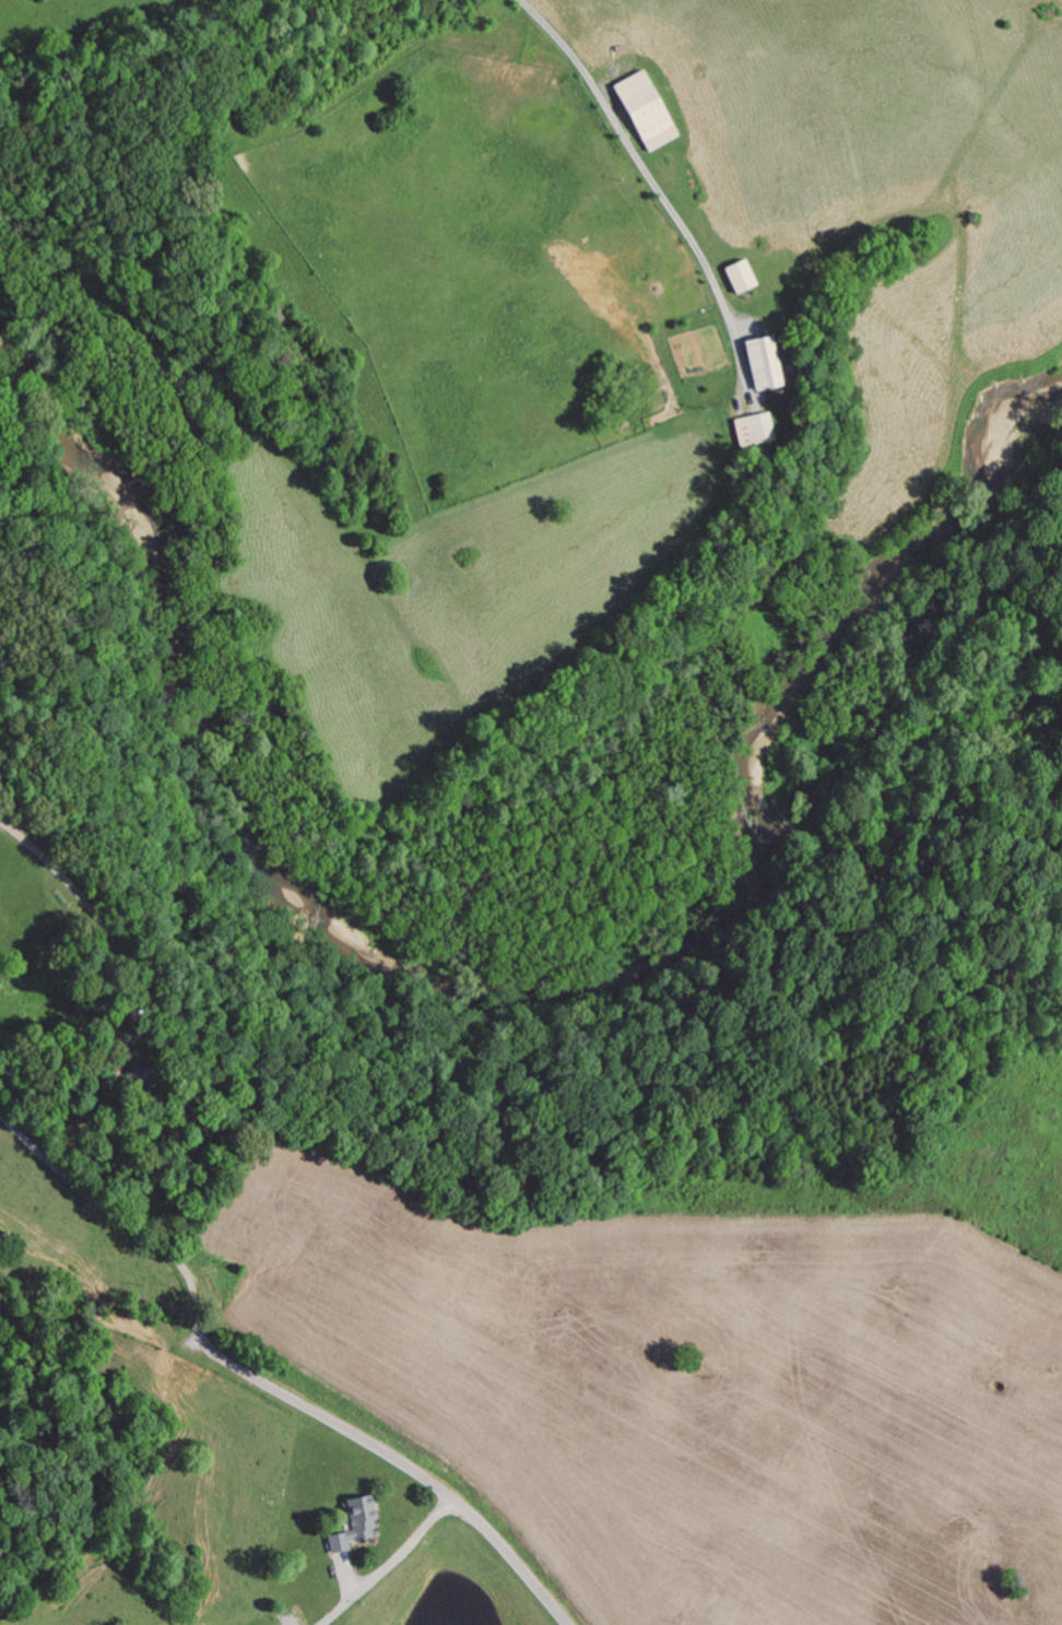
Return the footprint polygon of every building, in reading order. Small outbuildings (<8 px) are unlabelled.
[(680,136),(645,68),(614,84),(649,152),(680,136)] [(737,293),(758,284),(746,257),(725,266),(737,293)] [(745,340),(756,390),(784,383),(773,334),(745,340)] [(734,419),(741,447),(775,439),(768,411),(734,419)] [(329,1534),(332,1551),(351,1548),(349,1540),(373,1536),(371,1527),(378,1525),(372,1493),(347,1497),(353,1529),(329,1534)]
